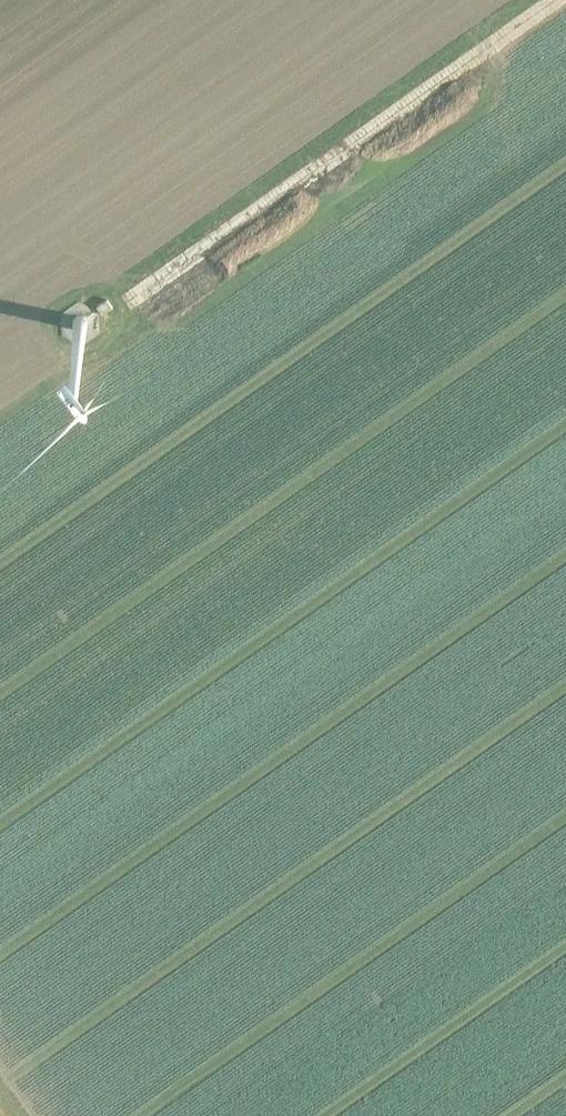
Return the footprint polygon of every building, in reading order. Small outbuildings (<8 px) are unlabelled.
[(75,353),(89,351),(86,329),(72,330),(75,353)]
